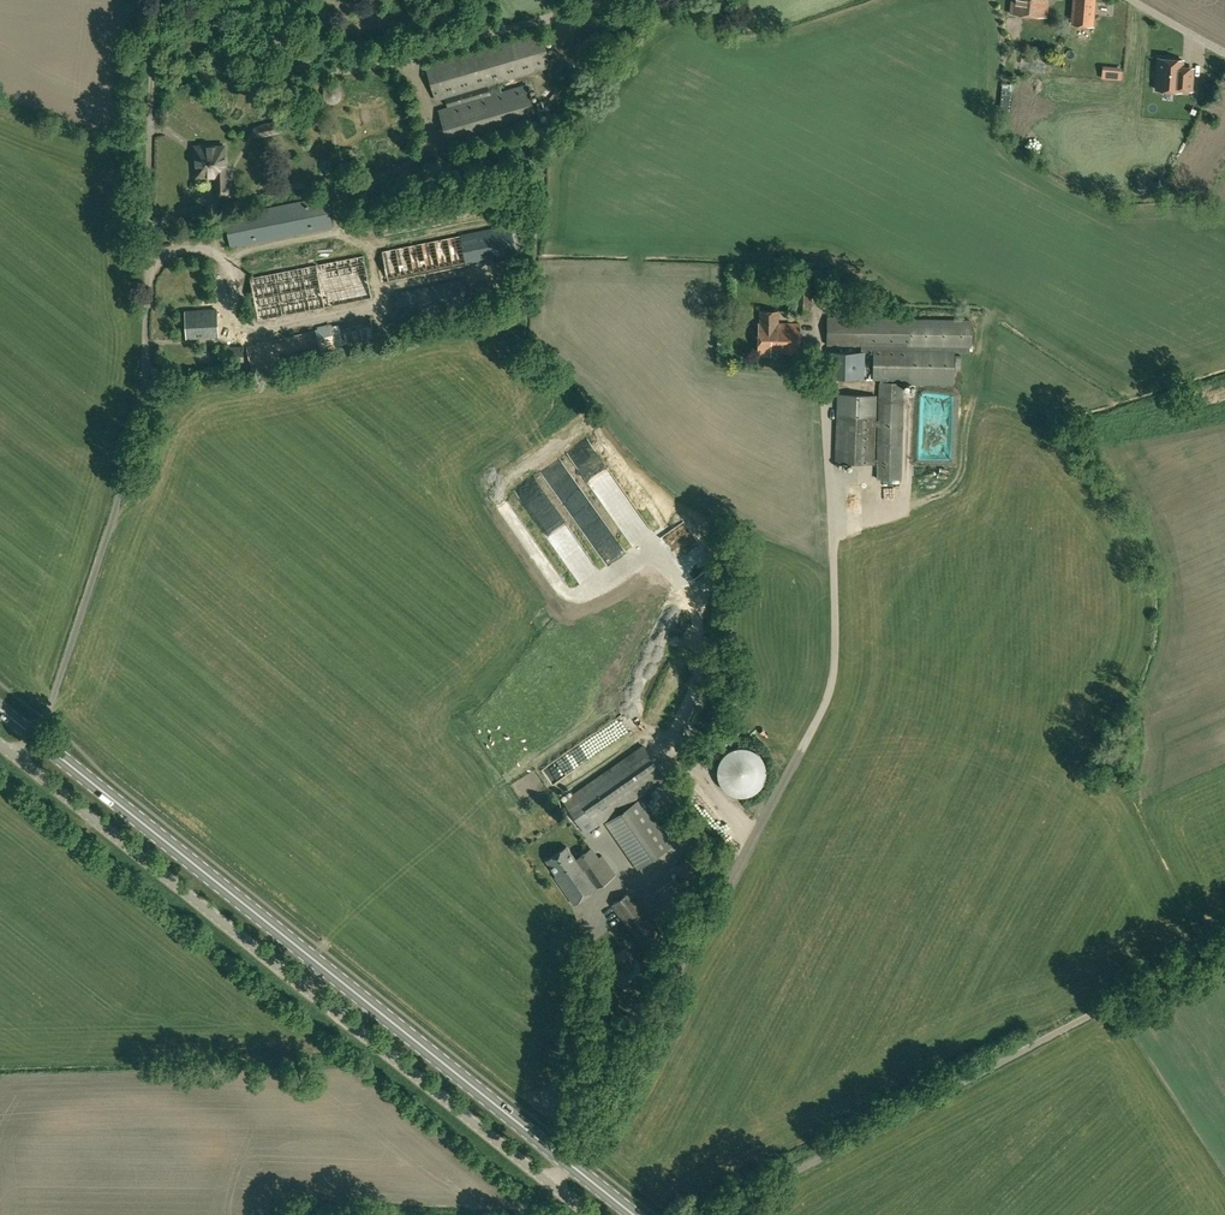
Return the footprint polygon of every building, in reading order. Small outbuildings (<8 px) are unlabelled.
[(1010,13),(1045,17),(1047,0),(1012,0),(1010,13)] [(1072,23),(1092,25),(1094,0),(1075,0),(1072,23)] [(499,81),(551,65),(541,32),(426,65),(435,99),(487,84),(490,95),(439,110),(449,145),(537,120),(527,85),(502,92),(499,81)] [(1182,59),(1158,58),(1156,89),(1180,91),(1180,88),(1191,89),(1193,67),(1182,67),(1182,59)] [(1107,79),(1125,79),(1126,68),(1107,68),(1107,79)] [(253,127),(254,136),(263,136),(281,132),(283,129),(282,120),(274,120),(255,125),(253,127)] [(195,154),(195,156),(194,175),(217,176),(217,196),(231,196),(231,182),(223,182),(223,147),(202,147),(200,147),(199,147),(198,148),(197,148),(196,149),(195,150),(195,151),(195,153),(195,154)] [(231,247),(332,226),(326,196),(225,216),(231,247)] [(381,282),(516,255),(510,225),(382,251),(386,268),(378,269),(381,282)] [(258,320),(372,298),(364,255),(250,277),(258,320)] [(400,318),(467,304),(462,280),(395,294),(400,318)] [(187,338),(218,336),(216,309),(185,311),(187,338)] [(799,353),(799,324),(777,323),(777,311),(760,310),(760,323),(758,323),(758,356),(771,356),(771,353),(799,353)] [(319,350),(375,336),(370,316),(275,339),(247,346),(252,368),(280,362),(278,355),(318,345),(319,350)] [(970,320),(827,318),(826,344),(861,345),(861,351),(873,352),(873,379),(909,380),(909,385),(954,386),(954,353),(969,353),(970,320)] [(864,352),(836,351),(836,378),(864,378),(864,352)] [(904,383),(881,382),(881,383),(879,420),(879,426),(877,457),(877,462),(876,479),(900,480),(904,383)] [(876,395),(838,394),(835,462),(872,464),(873,462),(877,462),(877,457),(873,457),(874,425),(879,426),(879,420),(875,420),(876,395)] [(570,785),(566,774),(577,766),(609,753),(614,749),(623,745),(634,736),(629,725),(620,715),(615,717),(606,724),(609,723),(590,739),(581,742),(583,748),(576,754),(566,758),(555,767),(563,788),(570,785)] [(586,833),(665,777),(643,745),(563,801),(586,833)] [(750,779),(749,768),(725,770),(727,798),(764,795),(763,779),(750,779)] [(640,797),(605,822),(637,869),(673,843),(640,797)] [(573,904),(616,875),(602,855),(595,860),(588,850),(576,858),(567,845),(545,860),(556,876),(554,877),(573,904)] [(669,913),(690,899),(677,876),(655,891),(669,913)] [(642,946),(659,934),(629,892),(612,904),(642,946)] [(623,968),(614,974),(625,990),(647,974),(636,958),(635,959),(626,947),(614,955),(623,968)] [(706,1213),(703,1207),(696,1210),(698,1214),(701,1214),(706,1213)]
